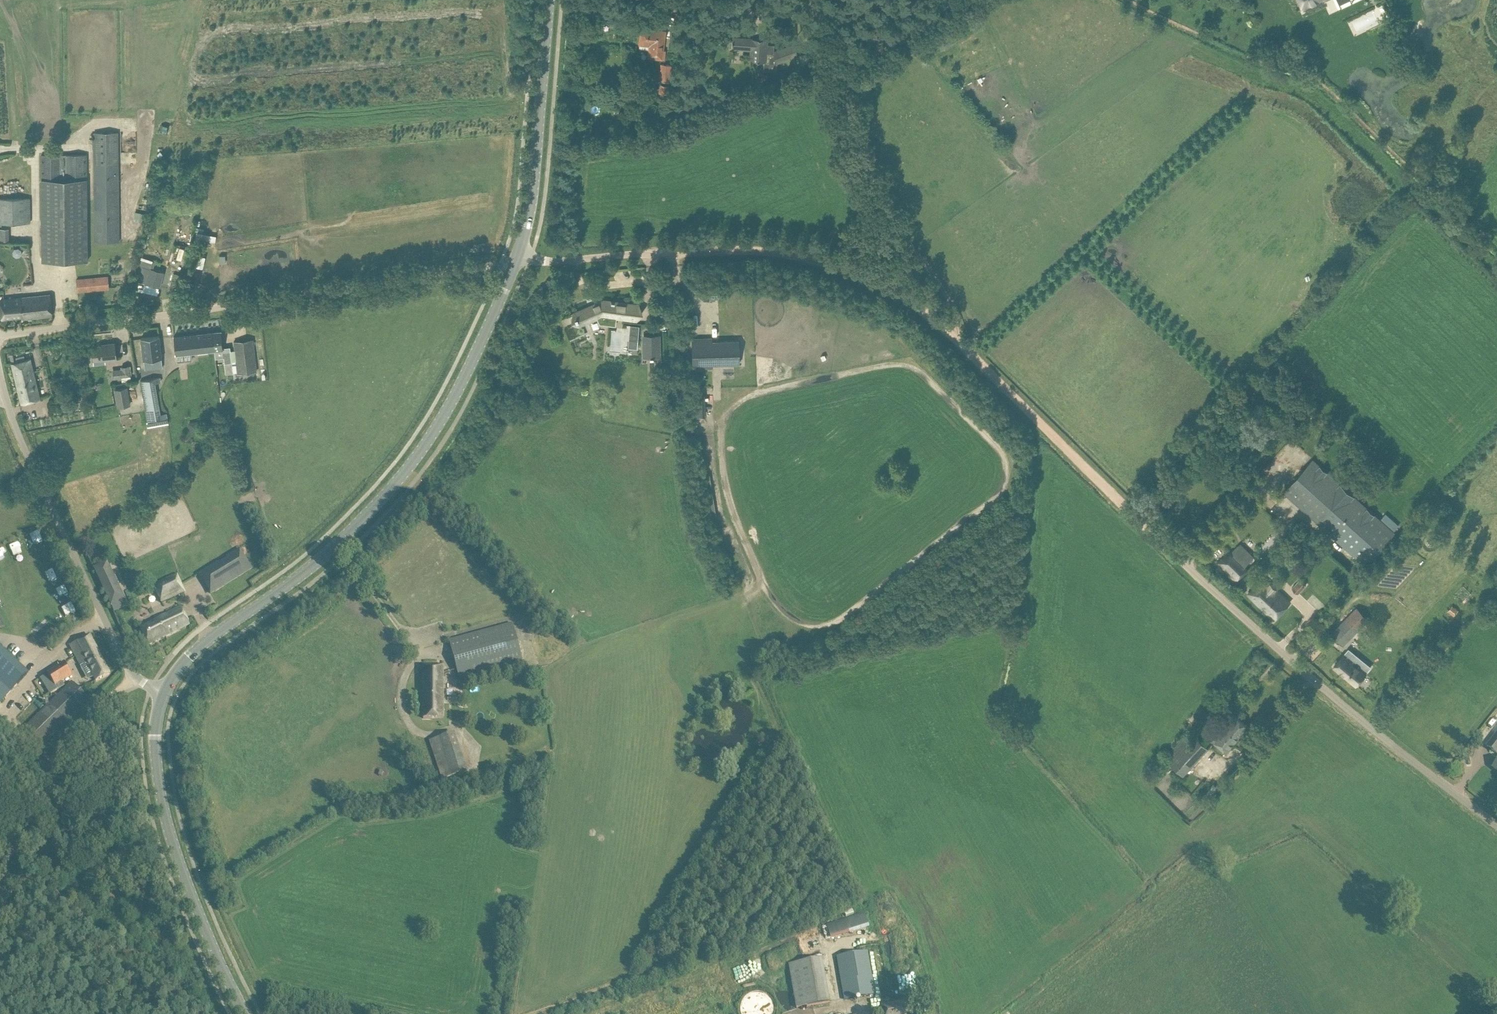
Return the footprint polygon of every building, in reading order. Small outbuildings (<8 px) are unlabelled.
[(1304,9),(1306,9),(1306,10),(1325,1),(1324,0),(1325,0),(1300,0),(1304,9)] [(665,31),(642,29),(639,47),(650,49),(649,57),(665,59),(666,50),(663,50),(665,31)] [(942,39),(947,46),(962,36),(957,29),(942,39)] [(764,61),(764,71),(777,72),(778,62),(797,54),(794,44),(774,52),(774,44),(766,44),(767,39),(753,38),(753,39),(733,37),(732,47),(752,49),(751,60),(764,61)] [(659,78),(670,79),(671,64),(661,63),(659,78)] [(659,93),(668,94),(669,85),(661,83),(659,93)] [(94,132),(95,241),(119,241),(118,132),(94,132)] [(42,261),(87,261),(87,165),(87,154),(41,155),(42,188),(42,261)] [(30,223),(30,198),(0,198),(0,223),(30,223)] [(133,220),(145,222),(147,213),(135,211),(133,220)] [(10,240),(9,228),(0,228),(0,240),(10,240)] [(140,264),(153,268),(155,260),(142,257),(140,264)] [(76,279),(78,291),(110,288),(108,276),(76,279)] [(457,284),(459,291),(468,289),(467,282),(457,284)] [(1,299),(2,317),(23,315),(23,319),(53,316),(51,294),(25,297),(1,299)] [(615,325),(616,317),(638,319),(640,304),(615,301),(615,300),(611,300),(604,300),(567,316),(574,313),(576,317),(575,317),(576,321),(578,320),(580,325),(597,317),(599,323),(615,325)] [(640,340),(639,324),(629,324),(630,340),(640,340)] [(221,331),(205,332),(206,340),(209,340),(209,341),(212,341),(212,344),(215,344),(215,349),(223,349),(221,331)] [(205,332),(174,336),(176,354),(215,349),(215,344),(212,344),(212,341),(209,341),(209,340),(206,340),(205,332)] [(642,358),(660,358),(660,334),(642,334),(642,358)] [(161,358),(162,358),(159,335),(141,338),(144,360),(145,369),(163,367),(161,358)] [(693,362),(704,362),(704,367),(713,367),(713,364),(720,364),(739,363),(739,340),(720,340),(712,340),(712,337),(692,338),(693,362)] [(230,350),(223,351),(225,363),(232,362),(233,372),(237,371),(238,373),(257,371),(253,339),(234,341),(235,350),(230,350)] [(106,345),(92,346),(94,361),(117,358),(115,342),(106,343),(106,345)] [(12,363),(22,402),(40,398),(33,368),(30,358),(12,363)] [(112,370),(113,379),(130,377),(129,365),(121,366),(122,369),(112,370)] [(141,380),(148,425),(168,422),(167,417),(166,413),(160,414),(154,382),(161,381),(160,377),(141,380)] [(114,390),(117,407),(131,404),(127,387),(114,390)] [(694,415),(705,415),(705,398),(693,399),(694,415)] [(1284,492),(1366,565),(1395,532),(1313,459),(1284,492)] [(27,535),(30,543),(39,540),(36,532),(27,535)] [(1218,563),(1237,582),(1248,570),(1244,566),(1254,556),(1240,542),(1230,552),(1229,551),(1218,563)] [(11,554),(22,551),(20,544),(9,547),(11,554)] [(219,562),(214,565),(221,577),(206,586),(210,591),(210,592),(210,593),(251,568),(240,549),(227,557),(228,558),(220,563),(219,562)] [(44,565),(55,560),(51,550),(40,554),(44,565)] [(106,562),(95,567),(112,604),(123,599),(106,562)] [(57,565),(48,571),(53,579),(62,574),(57,565)] [(153,585),(157,594),(162,603),(184,591),(175,573),(153,585)] [(1248,593),(1274,619),(1290,602),(1265,577),(1248,593)] [(1311,589),(1301,579),(1292,587),(1302,597),(1311,589)] [(64,594),(70,592),(66,583),(60,586),(64,594)] [(1346,618),(1331,632),(1344,645),(1370,619),(1356,605),(1345,617),(1346,618)] [(1447,611),(1454,616),(1458,610),(1452,605),(1447,611)] [(68,617),(79,617),(79,606),(68,606),(68,617)] [(181,606),(140,628),(149,645),(189,624),(181,606)] [(449,640),(460,679),(523,661),(512,623),(449,640)] [(71,645),(81,666),(87,663),(96,680),(109,674),(90,635),(76,642),(77,642),(71,645)] [(44,636),(39,641),(43,646),(48,642),(44,636)] [(0,703),(29,672),(0,645),(0,703)] [(1414,655),(1423,664),(1431,657),(1421,648),(1414,655)] [(1349,650),(1344,656),(1343,655),(1334,666),(1357,685),(1366,674),(1365,674),(1360,669),(1365,663),(1349,650)] [(39,678),(50,694),(65,685),(62,681),(72,674),(64,662),(39,678)] [(442,670),(424,670),(424,665),(423,665),(423,718),(444,718),(443,665),(442,665),(442,670)] [(26,727),(43,745),(90,699),(72,681),(26,727)] [(1208,736),(1226,752),(1249,727),(1236,715),(1222,730),(1218,726),(1208,736)] [(1164,757),(1182,775),(1208,748),(1189,730),(1164,757)] [(468,766),(458,731),(432,738),(442,773),(468,766)] [(1496,753),(1496,733),(1487,745),(1496,753)] [(826,924),(831,939),(869,927),(864,912),(826,924)] [(838,955),(845,999),(875,994),(868,950),(838,955)] [(788,964),(796,1008),(830,1002),(822,958),(788,964)] [(740,1011),(741,1013),(774,1013),(775,1011),(775,1008),(775,1005),(774,1003),(772,998),(771,996),(769,995),(767,993),(765,992),(762,991),(760,990),(756,990),(753,991),(750,992),(747,993),(744,996),(743,998),(742,1001),(740,1006),(740,1008),(740,1011)] [(882,1013),(906,1013),(907,1012),(914,1011),(911,1000),(880,1004),(882,1013)]
